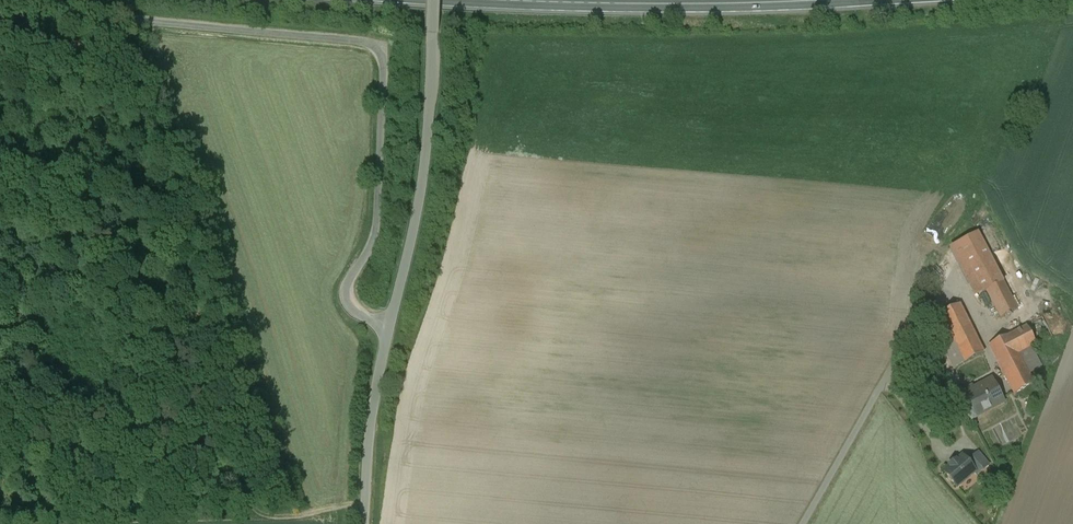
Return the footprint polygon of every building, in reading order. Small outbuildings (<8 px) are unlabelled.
[(979,234),(950,249),(976,297),(987,291),(1001,319),(1006,316),(1009,314),(1018,309),(979,234)] [(960,305),(931,320),(943,344),(972,329),(960,305)] [(1027,326),(989,346),(1009,383),(1008,383),(1014,395),(1035,384),(1031,375),(1030,376),(1019,355),(1037,345),(1027,326)] [(972,329),(943,344),(955,369),(985,354),(972,329)] [(967,390),(958,395),(971,420),(982,414),(981,411),(1003,400),(993,380),(968,393),(967,390)] [(968,463),(976,472),(975,472),(977,475),(988,466),(979,454),(968,463)] [(944,472),(957,487),(975,472),(976,472),(968,463),(963,457),(957,462),(956,461),(950,466),(950,467),(944,472)]
